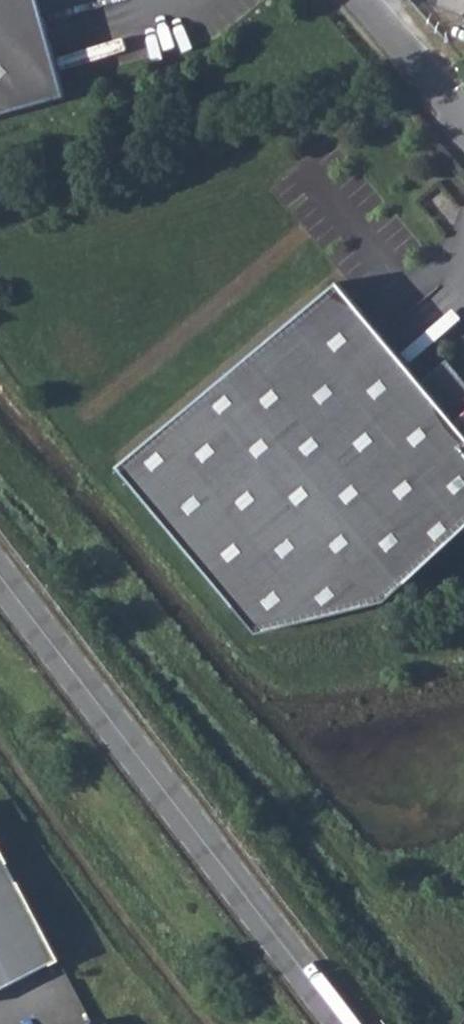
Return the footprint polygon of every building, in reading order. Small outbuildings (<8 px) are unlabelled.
[(63,96),(36,0),(0,0),(0,114),(63,96)] [(118,467),(257,633),(384,600),(463,526),(463,382),(446,361),(420,383),(337,283),(118,467)] [(58,960),(0,848),(0,990),(58,960)]
